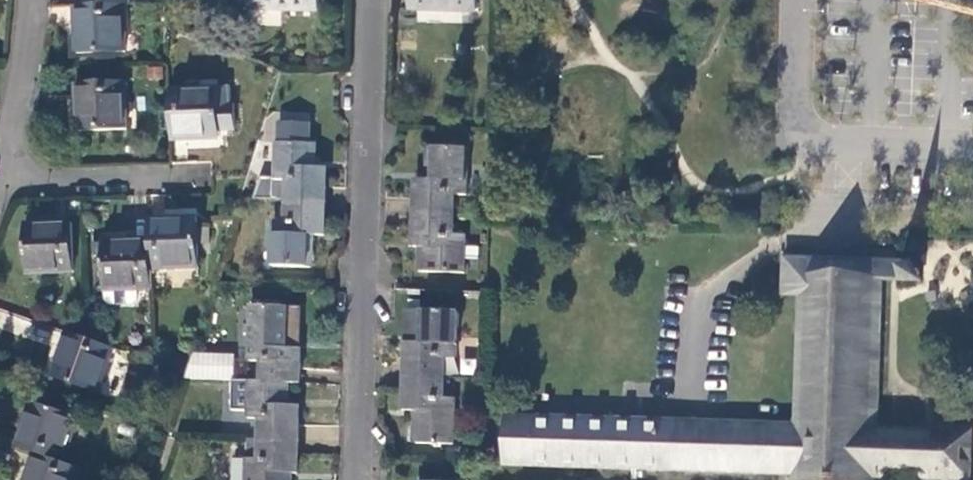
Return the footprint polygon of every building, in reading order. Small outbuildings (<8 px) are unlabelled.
[(239,9),(317,11),(318,0),(239,0),(239,9)] [(476,12),(476,0),(412,0),(411,10),(476,12)] [(127,51),(125,3),(77,4),(80,52),(127,51)] [(76,82),(78,129),(126,128),(123,80),(76,82)] [(175,89),(170,89),(172,136),(218,135),(218,128),(227,128),(235,128),(234,103),(231,103),(230,84),(217,84),(216,88),(175,89)] [(279,201),(325,203),(325,188),(326,169),(318,169),(319,145),(312,145),(313,123),(278,122),(277,142),(276,142),(275,179),(262,178),(255,199),(279,200),(279,201)] [(415,200),(414,214),(452,215),(452,195),(465,195),(466,164),(466,150),(432,149),(432,182),(415,181),(415,200)] [(324,238),(325,203),(279,201),(275,202),(274,220),(272,268),(307,269),(308,237),(316,237),(324,238)] [(452,215),(414,214),(414,228),(413,248),(431,249),(431,273),(463,274),(463,269),(464,249),(464,236),(451,236),(452,215)] [(197,215),(150,217),(151,237),(152,265),(198,263),(198,254),(197,215)] [(24,224),(26,273),(75,269),(72,220),(70,221),(24,224)] [(199,240),(209,240),(209,224),(199,224),(199,240)] [(106,289),(152,286),(152,265),(151,237),(103,239),(106,289)] [(308,237),(307,269),(316,270),(316,241),(316,237),(308,237)] [(879,476),(880,430),(874,430),(875,421),(877,421),(877,405),(875,405),(876,384),(878,384),(878,369),(876,369),(876,349),(879,349),(879,335),(877,335),(877,314),(880,314),(880,299),(878,299),(878,280),(897,281),(921,282),(910,262),(850,259),(805,257),(805,260),(789,260),(784,260),(783,293),(800,294),(795,427),(794,473),(794,479),(878,479),(879,476)] [(139,287),(106,289),(106,299),(110,302),(136,301),(139,297),(139,287)] [(282,384),(299,385),(300,350),(287,349),(289,309),(253,307),(250,363),(263,363),(263,384),(282,384)] [(405,343),(405,378),(441,379),(441,358),(455,359),(456,313),(423,312),(409,311),(408,337),(408,343),(405,343)] [(97,393),(112,348),(90,340),(67,332),(67,333),(51,377),(97,393)] [(237,359),(193,357),(188,374),(185,381),(187,382),(233,383),(237,383),(237,359)] [(441,379),(405,378),(403,411),(420,412),(420,425),(419,444),(453,445),(454,426),(455,399),(440,399),(441,379)] [(262,420),(261,441),(298,442),(299,407),(282,406),(282,384),(263,384),(237,383),(233,383),(232,416),(249,417),(249,420),(262,420)] [(32,401),(16,446),(37,453),(62,462),(77,417),(32,401)] [(505,464),(794,473),(795,427),(776,426),(506,418),(505,464)] [(419,444),(420,425),(411,424),(410,443),(419,444)] [(929,432),(880,430),(879,476),(966,479),(968,433),(929,432)] [(286,475),(297,475),(297,473),(297,454),(298,442),(261,441),(260,461),(234,460),(234,479),(286,479),(286,475)] [(82,468),(62,462),(37,453),(27,479),(77,479),(82,468)]
